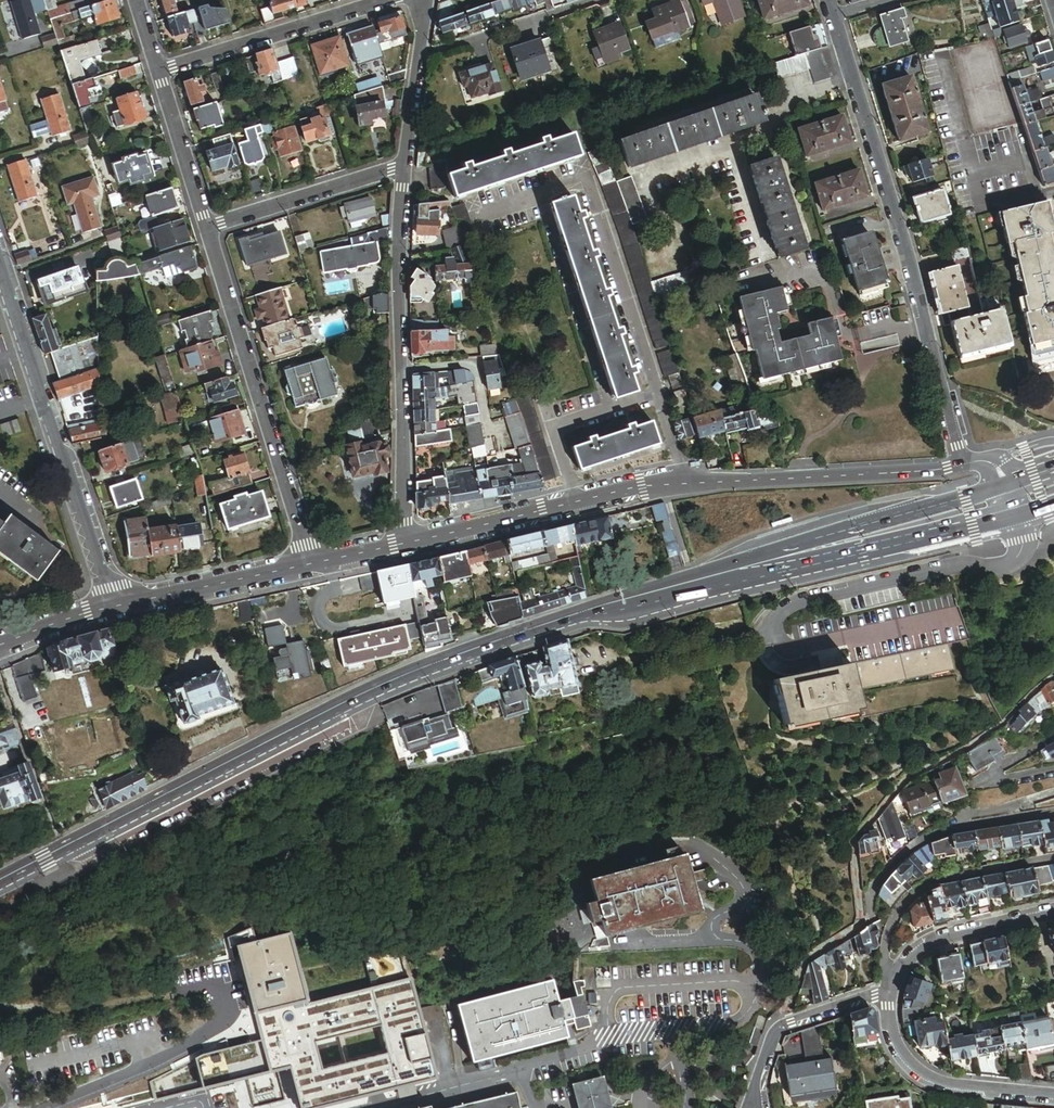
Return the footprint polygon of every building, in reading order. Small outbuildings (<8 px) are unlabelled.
[(52,0),(43,0),(50,20),(84,10),(86,10),(83,0),(55,8),(52,0)] [(113,0),(85,0),(83,0),(86,10),(113,2),(113,0)] [(122,0),(119,0),(113,2),(116,12),(124,9),(122,0)] [(168,21),(178,18),(173,1),(173,0),(161,0),(168,21)] [(293,0),(269,0),(271,4),(269,5),(270,9),(260,12),(265,26),(284,20),(282,14),(296,10),(293,0)] [(296,10),(306,6),(304,0),(293,0),(296,10)] [(438,22),(454,17),(451,9),(454,9),(451,0),(450,0),(438,5),(435,23),(438,22)] [(517,0),(502,0),(497,2),(501,11),(509,9),(510,11),(520,7),(517,0)] [(722,25),(742,18),(736,0),(714,0),(722,25)] [(806,0),(756,0),(763,20),(808,7),(806,0)] [(1011,0),(1000,0),(994,2),(993,2),(987,4),(984,5),(983,6),(987,19),(996,16),(1000,29),(1018,23),(1011,0)] [(685,1),(677,4),(685,27),(693,24),(685,1)] [(116,12),(113,2),(86,10),(84,10),(84,11),(86,17),(94,14),(97,26),(119,20),(116,12)] [(501,11),(497,2),(496,2),(489,5),(492,14),(497,13),(501,11)] [(20,36),(27,34),(33,53),(58,45),(52,27),(38,31),(30,3),(11,8),(20,36)] [(654,13),(657,20),(663,35),(676,31),(685,27),(677,4),(654,13)] [(492,14),(489,5),(465,13),(465,14),(469,24),(477,21),(493,16),(492,14)] [(885,20),(902,16),(898,5),(882,10),(885,20)] [(229,26),(225,12),(221,13),(222,16),(218,17),(214,15),(210,16),(207,9),(199,11),(202,23),(205,32),(229,26)] [(61,52),(74,49),(70,37),(63,40),(58,25),(86,17),(84,11),(51,20),(61,52)] [(202,23),(199,11),(185,16),(188,27),(194,25),(201,23),(202,23)] [(491,24),(493,28),(501,25),(497,13),(492,14),(493,16),(495,23),(491,24)] [(454,17),(438,22),(442,34),(466,25),(462,15),(462,14),(454,17)] [(380,35),(375,36),(379,47),(407,39),(401,20),(400,20),(399,15),(379,21),(380,26),(378,27),(380,35)] [(883,32),(889,52),(907,48),(900,25),(904,24),(902,15),(902,16),(885,20),(880,22),(883,32)] [(178,18),(168,21),(173,39),(184,36),(183,32),(189,30),(188,27),(185,16),(178,18)] [(663,35),(657,20),(645,24),(651,40),(663,35)] [(471,30),(472,35),(480,32),(477,21),(469,24),(471,30)] [(442,34),(438,22),(435,23),(433,37),(442,34)] [(206,37),(201,23),(194,25),(198,39),(206,37)] [(603,58),(616,53),(626,50),(617,27),(594,35),(598,46),(603,57),(603,58)] [(813,40),(809,28),(789,34),(796,55),(796,57),(804,54),(820,49),(817,39),(813,40)] [(1022,30),(1021,28),(1004,33),(1010,50),(1026,44),(1025,41),(1025,40),(1023,35),(1022,30)] [(347,37),(353,58),(367,54),(369,61),(381,58),(373,30),(347,37)] [(679,40),(676,31),(663,35),(651,40),(654,49),(679,40)] [(882,52),(889,52),(883,32),(880,34),(876,38),(874,43),(876,49),(882,52)] [(433,37),(432,47),(435,47),(445,44),(442,34),(433,37)] [(540,71),(541,75),(549,72),(544,56),(552,53),(548,38),(532,44),(533,47),(523,51),(522,47),(510,51),(519,78),(521,78),(540,71)] [(313,49),(320,71),(335,66),(337,71),(348,68),(339,41),(313,49)] [(99,57),(95,43),(74,49),(78,63),(99,57)] [(1047,43),(1035,46),(1038,57),(1035,58),(1035,60),(1038,67),(1053,62),(1047,43)] [(603,57),(598,46),(593,48),(597,59),(603,57)] [(1035,46),(1028,49),(1032,61),(1035,60),(1035,58),(1038,57),(1035,46)] [(78,63),(74,49),(61,52),(72,86),(88,81),(86,75),(82,73),(79,63),(78,63)] [(820,49),(804,54),(808,68),(813,84),(829,79),(820,49)] [(276,65),(272,52),(245,61),(250,76),(258,74),(259,78),(270,75),(274,86),(282,83),(276,65)] [(618,58),(616,53),(603,58),(605,63),(618,58)] [(367,54),(353,58),(355,66),(369,61),(367,54)] [(796,57),(767,66),(768,68),(771,80),(808,68),(804,54),(796,57)] [(293,60),(276,65),(282,83),(299,78),(293,60)] [(491,65),(480,69),(473,71),(459,76),(463,89),(467,87),(471,99),(488,94),(489,97),(501,94),(491,65)] [(335,66),(320,71),(321,76),(337,71),(335,66)] [(137,76),(134,68),(117,73),(120,81),(137,76)] [(1021,80),(1036,75),(1034,68),(1006,77),(1009,84),(1016,82),(1021,80)] [(1040,74),(1043,83),(1053,80),(1053,70),(1040,74)] [(405,82),(407,71),(388,78),(390,86),(405,82)] [(522,81),(541,75),(540,71),(521,78),(522,81)] [(223,91),(219,75),(211,78),(216,93),(223,91)] [(927,133),(909,77),(880,86),(898,143),(927,133)] [(92,80),(88,81),(72,86),(80,111),(90,108),(87,100),(89,99),(87,91),(95,89),(92,80)] [(1021,80),(1016,82),(1009,84),(1012,92),(1023,87),(1021,80)] [(185,85),(191,107),(207,102),(200,81),(196,82),(185,85)] [(502,97),(501,94),(489,97),(488,94),(471,99),(467,87),(463,89),(460,90),(466,108),(502,97)] [(1012,92),(1017,110),(1029,106),(1028,103),(1025,92),(1023,87),(1012,92)] [(386,104),(384,89),(359,96),(355,98),(359,127),(370,126),(369,121),(385,118),(384,113),(383,105),(386,104)] [(1028,103),(1029,106),(1032,105),(1034,104),(1042,102),(1038,91),(1030,94),(1029,91),(1025,92),(1028,103)] [(141,110),(137,94),(117,100),(120,112),(113,114),(117,129),(144,121),(144,120),(145,118),(144,111),(141,110)] [(41,101),(52,138),(71,132),(59,96),(41,101)] [(764,122),(755,96),(620,143),(629,169),(764,122)] [(1034,104),(1037,110),(1053,104),(1053,97),(1042,102),(1034,104)] [(402,110),(403,101),(386,104),(383,105),(384,113),(402,110)] [(222,128),(216,105),(193,112),(197,124),(200,132),(212,128),(213,131),(222,128)] [(1029,106),(1017,110),(1023,128),(1036,125),(1030,109),(1029,106)] [(326,107),(319,109),(323,121),(321,121),(319,117),(318,117),(318,115),(311,117),(312,119),(300,123),(307,143),(319,140),(320,143),(322,144),(328,142),(330,139),(329,137),(335,135),(326,107)] [(312,119),(311,117),(310,111),(309,111),(298,114),(300,122),(312,119)] [(388,118),(389,126),(399,125),(400,117),(388,118)] [(850,144),(841,117),(796,131),(805,158),(850,144)] [(1036,125),(1023,128),(1032,155),(1044,151),(1041,142),(1036,125)] [(263,135),(260,127),(244,132),(247,144),(238,147),(244,167),(247,169),(252,167),(256,168),(257,166),(262,164),(264,160),(257,137),(263,135)] [(278,151),(280,158),(300,152),(293,128),(273,135),(274,140),(271,140),(275,152),(278,151)] [(74,137),(77,147),(90,143),(87,133),(74,137)] [(543,138),(538,140),(539,145),(506,156),(505,151),(499,153),(501,158),(469,169),(467,164),(461,166),(462,169),(463,171),(446,177),(453,199),(579,157),(571,134),(545,143),(543,138)] [(229,137),(213,142),(216,152),(232,147),(233,147),(229,137)] [(1041,142),(1044,151),(1045,150),(1053,147),(1053,142),(1053,138),(1041,142)] [(239,167),(232,147),(216,152),(205,156),(211,174),(226,170),(227,171),(239,167)] [(604,199),(617,194),(615,187),(600,147),(586,153),(603,199),(604,199)] [(1044,151),(1032,155),(1038,174),(1051,170),(1050,165),(1045,150),(1044,151)] [(425,167),(424,152),(418,154),(416,168),(416,169),(425,167)] [(112,167),(118,186),(129,183),(130,187),(145,183),(144,178),(152,176),(146,156),(138,159),(137,156),(122,161),(123,163),(112,167)] [(37,198),(26,161),(7,167),(20,204),(37,198)] [(803,251),(775,161),(748,169),(777,260),(803,251)] [(932,183),(925,161),(901,168),(904,179),(909,177),(911,184),(924,180),(925,185),(932,183)] [(441,164),(428,166),(429,191),(444,189),(441,164)] [(1038,174),(1044,189),(1053,186),(1053,178),(1051,170),(1038,174)] [(866,198),(858,172),(813,185),(821,212),(866,198)] [(72,198),(74,205),(83,234),(101,229),(92,199),(99,197),(94,179),(59,188),(63,200),(72,198)] [(617,194),(631,229),(646,225),(630,181),(615,187),(617,194)] [(255,201),(263,198),(259,184),(250,186),(255,201)] [(172,190),(146,198),(147,202),(152,219),(178,211),(172,190)] [(948,216),(941,191),(911,201),(918,223),(918,224),(919,224),(920,224),(920,225),(921,225),(921,224),(935,220),(934,215),(946,212),(947,216),(948,216)] [(669,350),(653,300),(648,285),(631,229),(617,194),(604,199),(607,210),(610,221),(611,220),(615,231),(618,242),(619,242),(622,252),(654,355),(669,350)] [(109,197),(112,208),(122,205),(119,197),(116,195),(109,197)] [(65,207),(74,205),(72,198),(63,200),(65,207)] [(146,198),(131,203),(133,209),(140,206),(140,204),(147,202),(146,198)] [(343,220),(349,218),(350,224),(351,224),(365,220),(376,217),(371,200),(345,207),(346,208),(340,210),(343,220)] [(433,210),(450,208),(448,202),(428,205),(428,211),(433,210)] [(463,204),(450,209),(457,229),(458,233),(471,227),(463,204)] [(1046,204),(998,215),(1005,246),(1011,244),(1023,299),(1021,299),(1024,316),(1022,316),(1034,369),(1053,365),(1053,264),(1048,236),(1053,235),(1046,204)] [(579,225),(573,209),(564,211),(564,210),(559,212),(559,213),(551,216),(615,410),(638,403),(632,386),(637,384),(635,378),(630,380),(619,348),(624,346),(622,340),(617,341),(607,309),(611,308),(609,301),(604,303),(594,271),(598,269),(596,263),(592,264),(581,232),(586,230),(583,224),(579,225)] [(428,220),(428,211),(415,211),(416,235),(439,234),(439,222),(433,222),(433,220),(428,220)] [(934,215),(935,220),(947,216),(946,212),(934,215)] [(365,220),(351,224),(353,231),(363,228),(362,225),(366,224),(365,220)] [(182,223),(151,232),(157,252),(188,244),(182,223)] [(471,227),(458,233),(461,240),(475,235),(472,227),(471,227)] [(108,243),(122,238),(118,228),(105,232),(108,243)] [(390,242),(390,229),(389,229),(384,230),(370,235),(371,245),(377,244),(390,242)] [(449,252),(461,247),(463,246),(461,240),(458,233),(457,229),(444,235),(449,252)] [(249,245),(247,240),(238,243),(238,244),(239,244),(247,269),(286,257),(279,235),(263,240),(249,245)] [(262,235),(247,240),(249,245),(263,240),(262,235)] [(371,245),(370,235),(354,240),(356,248),(371,245)] [(869,237),(842,245),(846,259),(850,258),(852,265),(848,266),(844,267),(847,276),(851,276),(857,298),(885,290),(881,275),(884,274),(879,257),(875,257),(871,259),(869,252),(873,251),(869,237)] [(303,238),(295,240),(296,242),(300,256),(314,252),(311,243),(306,245),(304,239),(303,238)] [(379,260),(377,244),(371,245),(356,248),(321,254),(324,275),(348,271),(347,267),(356,266),(357,270),(368,268),(368,266),(375,265),(377,263),(379,260)] [(455,267),(469,266),(461,247),(449,252),(452,262),(455,267)] [(167,280),(183,275),(197,271),(190,249),(160,258),(160,259),(137,266),(140,276),(140,278),(163,270),(167,280)] [(952,263),(968,259),(966,249),(950,253),(952,263)] [(25,253),(18,255),(21,265),(30,262),(29,259),(27,252),(25,253)] [(136,265),(144,263),(142,256),(130,259),(133,266),(136,265)] [(123,259),(119,257),(118,260),(120,261),(122,261),(123,262),(124,263),(125,263),(126,265),(127,266),(127,267),(128,268),(130,267),(129,264),(127,261),(125,260),(123,259)] [(137,266),(136,265),(133,266),(132,267),(130,267),(128,268),(127,267),(127,266),(126,265),(125,263),(124,263),(123,262),(122,261),(120,261),(118,260),(117,260),(116,260),(115,260),(113,260),(111,261),(110,262),(109,262),(107,264),(106,265),(105,267),(105,269),(104,270),(104,271),(96,272),(96,271),(96,283),(105,281),(140,276),(137,266)] [(101,265),(97,263),(94,269),(94,271),(96,271),(96,272),(104,271),(104,270),(105,269),(105,267),(106,265),(107,264),(109,262),(108,261),(106,261),(105,263),(105,264),(102,263),(101,265)] [(474,287),(475,286),(469,266),(455,267),(452,262),(444,262),(444,269),(434,269),(435,284),(466,282),(468,289),(475,288),(474,287)] [(947,315),(966,311),(956,268),(928,275),(932,292),(934,299),(938,317),(947,315)] [(38,282),(41,289),(49,286),(54,302),(85,292),(77,269),(38,282)] [(421,274),(417,271),(411,279),(411,280),(413,282),(421,274)] [(653,300),(691,289),(685,273),(648,285),(653,300)] [(409,288),(409,298),(416,298),(422,303),(423,301),(426,302),(432,295),(430,293),(432,292),(429,289),(430,288),(433,284),(421,274),(413,282),(409,288)] [(290,321),(280,290),(257,298),(261,311),(264,321),(266,329),(290,321)] [(785,309),(780,292),(780,290),(738,301),(741,313),(743,324),(747,340),(751,353),(751,354),(754,354),(761,381),(761,383),(778,379),(791,376),(801,373),(817,369),(827,366),(840,363),(834,340),(830,323),(830,321),(806,326),(809,338),(778,346),(775,332),(778,332),(774,316),(786,313),(785,309)] [(697,291),(687,294),(689,302),(700,299),(697,291)] [(785,291),(780,292),(785,309),(789,308),(785,291)] [(389,298),(387,298),(382,296),(363,301),(366,312),(376,312),(376,316),(389,316),(389,298)] [(898,309),(903,307),(901,299),(895,301),(898,309)] [(258,323),(264,321),(261,311),(255,313),(258,323)] [(968,320),(966,311),(947,315),(949,324),(949,325),(968,320)] [(958,360),(1009,348),(1001,313),(968,320),(949,325),(958,360)] [(210,314),(177,325),(180,335),(182,334),(185,342),(183,343),(185,351),(212,343),(210,336),(212,335),(210,326),(213,325),(210,314)] [(947,315),(938,317),(940,326),(949,324),(947,315)] [(51,353),(62,350),(54,331),(51,332),(46,316),(39,319),(50,354),(51,353)] [(169,316),(156,320),(159,328),(172,324),(169,316)] [(50,354),(39,319),(33,321),(45,356),(50,354)] [(293,321),(261,331),(265,342),(266,342),(268,351),(272,350),(275,358),(302,350),(299,340),(303,339),(300,329),(298,330),(296,326),(295,326),(293,321)] [(834,322),(830,323),(834,340),(839,339),(834,322)] [(743,341),(747,340),(743,324),(739,325),(743,341)] [(446,339),(446,333),(439,333),(410,334),(411,356),(412,356),(419,356),(422,356),(422,354),(446,353),(446,339)] [(97,369),(96,337),(62,350),(51,353),(60,378),(61,382),(71,378),(97,369)] [(185,351),(179,353),(185,373),(197,370),(198,374),(221,367),(213,342),(212,343),(185,351)] [(498,356),(495,346),(490,347),(478,348),(480,357),(481,357),(498,356)] [(657,363),(671,359),(669,350),(654,355),(657,363)] [(495,372),(503,370),(498,357),(493,357),(494,363),(495,372)] [(292,398),(296,409),(305,406),(305,407),(309,406),(311,406),(314,405),(317,403),(322,402),(322,401),(338,396),(334,385),(338,384),(336,379),(338,378),(337,375),(335,375),(334,370),(330,371),(327,360),(314,364),(313,362),(284,371),(288,385),(286,390),(288,397),(292,398)] [(495,372),(494,363),(482,364),(486,391),(498,389),(496,379),(495,372)] [(666,391),(671,389),(680,386),(673,363),(658,368),(666,391)] [(77,395),(98,388),(97,369),(71,378),(77,395)] [(818,373),(817,369),(801,373),(802,377),(818,373)] [(496,379),(505,378),(503,370),(495,372),(496,379)] [(464,384),(462,371),(454,372),(455,377),(456,385),(464,384)] [(471,375),(462,371),(464,384),(472,382),(471,375)] [(433,378),(433,373),(411,375),(412,390),(433,389),(433,378)] [(456,385),(455,377),(443,377),(445,387),(456,385)] [(60,383),(65,399),(77,395),(71,378),(61,382),(59,383),(60,383)] [(779,383),(778,379),(761,383),(761,381),(756,382),(758,389),(779,383)] [(226,380),(207,386),(213,405),(235,399),(231,387),(229,388),(226,380)] [(455,397),(474,394),(472,382),(464,384),(456,385),(445,387),(439,388),(441,399),(455,397)] [(58,401),(65,399),(60,383),(59,383),(53,385),(58,401)] [(673,395),(682,392),(680,386),(671,389),(673,395)] [(434,400),(433,389),(412,390),(412,401),(434,400)] [(741,408),(751,405),(747,390),(737,393),(741,408)] [(677,407),(686,405),(686,404),(682,392),(673,395),(677,407)] [(474,394),(455,397),(457,407),(460,407),(476,404),(474,394)] [(522,425),(526,437),(539,434),(527,394),(513,398),(514,402),(518,414),(522,425)] [(186,420),(178,397),(162,402),(169,425),(186,420)] [(434,406),(434,400),(412,401),(413,412),(434,411),(434,406)] [(505,418),(518,414),(514,402),(501,406),(505,418)] [(219,409),(221,418),(238,412),(235,404),(226,407),(219,409)] [(462,419),(478,416),(476,404),(460,407),(462,419)] [(721,421),(753,413),(751,405),(741,408),(718,413),(721,421)] [(437,423),(437,410),(434,411),(413,412),(413,424),(434,423),(437,423)] [(221,418),(209,422),(216,445),(242,437),(238,422),(242,421),(239,412),(238,412),(221,418)] [(718,413),(691,420),(697,441),(724,434),(721,421),(718,413)] [(757,429),(756,423),(753,413),(721,421),(724,434),(725,435),(725,437),(745,432),(746,434),(749,433),(754,432),(756,432),(757,429)] [(506,430),(522,425),(518,414),(505,418),(503,419),(506,430)] [(464,428),(479,425),(478,416),(462,419),(461,419),(463,428),(464,428)] [(75,431),(99,425),(99,418),(73,424),(75,431)] [(690,420),(686,422),(691,438),(695,436),(690,420)] [(20,433),(16,421),(1,427),(4,438),(20,433)] [(362,442),(379,437),(374,421),(357,426),(362,442)] [(440,432),(439,422),(437,423),(434,423),(413,424),(414,436),(440,432)] [(691,438),(686,422),(673,425),(677,441),(691,438)] [(631,425),(625,427),(626,431),(595,441),(593,437),(587,439),(589,443),(571,449),(579,472),(657,445),(649,423),(632,429),(631,425)] [(68,432),(75,431),(73,424),(66,425),(68,432)] [(75,431),(80,444),(99,439),(99,425),(75,431)] [(466,437),(481,435),(479,425),(464,428),(466,437)] [(517,451),(529,447),(526,437),(522,425),(506,430),(513,453),(517,452),(517,451)] [(451,442),(449,430),(440,432),(414,436),(414,448),(451,442)] [(72,445),(80,444),(75,431),(68,432),(72,445)] [(538,476),(540,484),(554,480),(539,434),(526,437),(529,447),(529,448),(538,476)] [(483,446),(481,435),(466,437),(468,451),(483,446)] [(132,448),(131,442),(120,445),(121,451),(131,448),(132,448)] [(121,451),(120,445),(98,452),(104,473),(126,467),(126,465),(124,458),(121,451)] [(348,449),(355,480),(375,474),(379,477),(386,475),(387,471),(384,460),(390,459),(387,445),(362,452),(361,446),(348,449)] [(182,460),(197,455),(194,446),(179,451),(182,460)] [(485,458),(484,447),(471,451),(472,460),(485,458)] [(525,477),(538,476),(529,448),(529,447),(517,451),(517,452),(521,466),(525,477)] [(135,464),(131,448),(121,451),(124,458),(126,465),(126,467),(135,464)] [(212,488),(215,497),(254,485),(245,457),(225,463),(231,482),(212,488)] [(474,467),(475,472),(475,474),(486,472),(486,471),(487,470),(486,465),(474,467)] [(525,477),(521,466),(511,467),(513,479),(525,477)] [(508,480),(513,479),(511,467),(487,470),(486,471),(486,472),(475,474),(477,486),(486,484),(508,480)] [(477,486),(475,474),(475,472),(455,475),(457,489),(477,486)] [(445,477),(444,477),(446,490),(446,491),(457,489),(455,475),(448,476),(445,477)] [(542,490),(540,484),(538,476),(525,477),(513,479),(508,480),(511,495),(542,490)] [(198,497),(207,496),(203,477),(194,479),(198,497)] [(446,490),(444,477),(430,478),(431,481),(432,488),(432,492),(446,490)] [(121,480),(114,483),(115,487),(109,489),(116,510),(142,502),(135,481),(123,485),(121,480)] [(511,495),(508,480),(486,484),(477,486),(479,500),(511,495)] [(416,484),(417,495),(428,493),(428,489),(430,489),(429,482),(416,484)] [(446,491),(448,501),(449,505),(479,500),(477,486),(457,489),(446,491)] [(436,502),(448,501),(446,491),(446,490),(432,492),(432,488),(430,489),(428,489),(428,493),(417,495),(417,508),(419,508),(429,506),(437,505),(436,502)] [(220,508),(228,532),(269,519),(261,495),(246,499),(245,497),(234,500),(235,503),(220,508)] [(171,498),(147,506),(147,512),(172,505),(171,498)] [(664,504),(651,507),(657,523),(669,519),(664,504)] [(12,559),(10,563),(17,568),(20,565),(33,574),(30,578),(38,583),(60,553),(46,542),(43,546),(37,541),(39,537),(11,516),(5,524),(0,521),(0,550),(12,559)] [(573,526),(575,540),(577,546),(612,539),(612,535),(609,524),(608,519),(608,517),(573,526)] [(148,532),(146,521),(124,524),(130,559),(151,555),(148,532)] [(199,526),(177,529),(181,551),(203,548),(199,526)] [(554,545),(575,540),(573,526),(544,533),(548,546),(554,545)] [(152,558),(181,554),(181,551),(177,529),(177,527),(148,532),(151,555),(152,558)] [(671,558),(680,555),(672,530),(662,533),(671,558)] [(548,546),(544,533),(507,542),(510,556),(515,555),(516,554),(548,546)] [(615,535),(612,535),(612,539),(577,546),(579,552),(607,547),(607,543),(616,542),(615,535)] [(46,542),(39,537),(37,541),(43,546),(46,542)] [(510,556),(507,542),(484,547),(488,562),(504,558),(510,556)] [(551,554),(553,563),(558,562),(554,545),(548,546),(550,555),(551,554)] [(488,562),(484,547),(466,553),(469,567),(488,562)] [(10,563),(12,559),(0,550),(0,555),(10,563)] [(469,567),(466,553),(439,559),(442,576),(444,584),(471,578),(469,567)] [(523,571),(553,563),(551,554),(550,555),(518,562),(516,562),(519,572),(523,571)] [(512,563),(510,556),(504,558),(505,564),(512,563)] [(587,599),(579,557),(571,558),(576,586),(553,593),(558,608),(587,599)] [(410,565),(414,591),(419,590),(433,587),(431,579),(439,577),(435,560),(410,565)] [(17,568),(30,578),(33,574),(20,565),(17,568)] [(410,565),(378,572),(378,574),(379,581),(384,604),(415,597),(414,591),(410,565)] [(379,581),(378,574),(360,577),(364,593),(377,590),(376,582),(379,581)] [(525,602),(534,599),(532,592),(524,594),(522,582),(521,582),(525,602)] [(519,589),(512,591),(514,598),(520,597),(519,589)] [(419,590),(414,591),(415,597),(420,623),(420,626),(429,625),(424,595),(420,596),(419,590)] [(512,591),(496,594),(496,597),(497,600),(497,601),(514,598),(512,591)] [(524,619),(558,608),(553,593),(534,599),(525,602),(521,603),(524,619)] [(508,625),(508,624),(524,619),(521,603),(520,597),(514,598),(497,601),(490,603),(498,628),(508,625)] [(267,605),(265,598),(256,600),(257,607),(267,605)] [(947,643),(969,639),(960,607),(814,638),(821,670),(851,664),(947,643)] [(423,638),(426,653),(443,649),(442,643),(452,641),(450,634),(447,618),(436,620),(436,623),(429,625),(420,626),(423,638)] [(339,640),(344,667),(394,656),(393,652),(410,648),(409,641),(423,638),(420,626),(420,623),(339,640)] [(67,642),(49,650),(55,671),(71,667),(70,661),(72,661),(74,664),(83,662),(82,658),(84,658),(90,662),(98,659),(101,655),(105,658),(113,656),(115,653),(110,631),(67,642)] [(568,641),(544,649),(547,666),(541,667),(541,664),(538,663),(527,665),(526,668),(532,697),(534,699),(547,695),(548,694),(548,693),(560,690),(561,690),(577,686),(573,667),(571,658),(568,641)] [(953,670),(947,643),(851,664),(857,691),(865,689),(951,671),(953,670)] [(539,654),(538,650),(517,657),(518,664),(520,663),(521,661),(537,657),(539,654)] [(311,671),(306,652),(272,660),(276,679),(311,671)] [(42,653),(10,667),(24,705),(37,701),(30,677),(48,671),(42,653)] [(518,664),(517,657),(489,667),(489,668),(493,679),(499,676),(505,675),(507,681),(510,693),(524,689),(518,664)] [(857,691),(851,664),(821,670),(774,680),(775,685),(777,695),(784,727),(787,727),(853,713),(861,711),(857,691)] [(489,668),(481,671),(484,681),(493,679),(489,668)] [(175,701),(176,704),(183,724),(198,719),(197,717),(202,715),(232,705),(220,670),(184,682),(184,681),(165,687),(170,702),(175,701)] [(952,675),(951,671),(865,689),(866,693),(952,675)] [(458,734),(452,715),(463,712),(458,693),(455,680),(441,685),(438,686),(445,711),(447,710),(447,712),(429,717),(428,715),(422,717),(423,719),(401,725),(408,748),(458,734)] [(1052,683),(1044,690),(1045,691),(1050,700),(1052,705),(1053,704),(1053,682),(1052,683)] [(577,685),(577,686),(561,690),(560,690),(562,698),(579,694),(582,693),(583,691),(584,689),(585,686),(584,683),(577,685)] [(508,720),(530,713),(528,704),(524,689),(510,693),(503,696),(505,700),(502,701),(508,720)] [(1039,706),(1050,700),(1045,691),(1036,699),(1039,706)] [(1028,705),(1039,716),(1042,712),(1035,698),(1028,705)] [(183,724),(176,704),(172,705),(178,722),(177,724),(177,726),(177,727),(178,729),(179,730),(181,731),(183,732),(186,732),(202,726),(204,725),(205,723),(202,715),(197,717),(198,719),(183,724)] [(477,704),(469,707),(472,714),(479,712),(477,704)] [(232,706),(232,705),(202,715),(205,723),(234,713),(235,711),(236,710),(236,708),(235,707),(234,706),(232,706)] [(1039,716),(1028,705),(1010,724),(1021,734),(1039,716)] [(854,717),(853,713),(787,727),(788,731),(854,717)] [(401,723),(401,725),(423,719),(422,717),(401,723)] [(15,724),(0,730),(0,752),(22,744),(15,724)] [(459,739),(458,734),(408,748),(410,754),(430,748),(459,739)] [(969,757),(979,775),(989,770),(989,768),(988,765),(1006,756),(999,741),(969,757)] [(431,751),(430,748),(410,754),(411,757),(431,751)] [(1053,757),(1049,748),(1044,752),(1048,759),(1053,757)] [(141,766),(140,760),(130,764),(133,770),(141,766)] [(29,763),(20,766),(22,773),(0,781),(0,796),(4,808),(31,798),(32,801),(42,797),(36,780),(31,782),(30,778),(34,776),(29,763)] [(956,770),(933,778),(935,784),(941,803),(965,795),(956,770)] [(102,811),(146,789),(143,774),(139,775),(137,772),(111,784),(110,783),(108,783),(107,784),(105,786),(104,787),(102,788),(101,787),(98,789),(98,790),(93,792),(95,796),(100,807),(102,811)] [(340,781),(339,782),(342,791),(351,787),(349,784),(347,782),(343,781),(340,781)] [(50,789),(49,783),(46,784),(46,782),(40,784),(43,791),(50,789)] [(941,803),(935,784),(903,794),(910,815),(941,804),(941,803)] [(95,809),(100,807),(95,796),(90,798),(95,809)] [(878,820),(886,842),(903,837),(897,816),(900,815),(893,802),(878,820)] [(943,809),(941,804),(910,815),(912,820),(943,809)] [(914,826),(919,840),(931,832),(924,818),(913,821),(914,826)] [(1041,822),(1045,844),(1046,848),(1053,846),(1053,825),(1051,825),(1050,820),(1041,822)] [(1045,844),(1041,822),(1019,826),(1022,844),(1033,842),(1034,846),(1045,844)] [(906,828),(912,845),(919,840),(914,826),(906,828)] [(1022,844),(1019,826),(999,829),(1002,846),(1003,849),(1023,846),(1022,844)] [(999,829),(976,834),(979,849),(979,850),(1002,846),(999,829)] [(881,845),(876,830),(869,832),(869,834),(864,835),(858,842),(859,853),(869,851),(870,853),(879,851),(879,846),(881,845)] [(979,849),(976,834),(953,838),(955,849),(968,847),(969,850),(979,849)] [(955,849),(953,838),(946,840),(939,842),(933,845),(935,856),(945,855),(946,857),(957,855),(955,849)] [(1047,856),(1053,854),(1053,846),(1046,848),(1047,856)] [(665,860),(678,856),(676,847),(662,851),(665,860)] [(989,853),(992,866),(1006,864),(1003,850),(989,853)] [(859,853),(860,859),(871,856),(870,853),(869,851),(859,853)] [(684,855),(678,856),(665,860),(589,881),(595,902),(600,922),(601,926),(605,938),(700,912),(692,883),(689,874),(684,855)] [(927,871),(914,857),(900,868),(898,870),(907,881),(914,875),(917,879),(927,871)] [(1053,880),(1053,865),(1033,869),(1037,883),(1053,880)] [(1037,883),(1033,869),(1004,875),(1009,892),(1010,898),(1012,897),(1013,899),(1014,900),(1021,899),(1023,896),(1023,895),(1039,892),(1037,883)] [(703,870),(689,874),(692,883),(705,880),(703,870)] [(907,881),(898,870),(895,873),(887,881),(884,885),(890,893),(891,894),(907,881)] [(1009,892),(1004,875),(983,879),(987,897),(1009,892)] [(987,897),(983,879),(961,883),(967,905),(978,902),(978,899),(987,897)] [(967,905),(961,883),(941,887),(945,908),(955,905),(955,908),(967,905)] [(890,893),(884,885),(884,886),(880,891),(879,894),(883,899),(890,893)] [(945,908),(941,887),(932,891),(933,896),(927,897),(928,903),(932,922),(935,921),(947,918),(945,908)] [(981,915),(991,913),(987,897),(978,899),(978,902),(981,915)] [(590,925),(600,922),(595,902),(584,905),(587,916),(590,925)] [(932,922),(928,903),(917,905),(912,911),(915,928),(924,926),(924,923),(932,922)] [(948,923),(958,921),(955,908),(955,905),(945,908),(947,918),(948,923)] [(590,925),(587,916),(576,919),(579,929),(590,926),(590,925)] [(936,926),(948,923),(947,918),(935,921),(936,926)] [(880,920),(867,926),(865,927),(865,928),(856,935),(860,952),(860,954),(870,952),(870,950),(876,948),(878,945),(876,935),(879,935),(878,932),(883,931),(881,920),(880,920)] [(235,958),(242,956),(240,946),(256,943),(253,928),(224,940),(229,963),(235,961),(235,958)] [(289,935),(256,943),(240,946),(242,956),(255,1011),(305,999),(289,935)] [(850,939),(853,953),(860,952),(856,935),(850,939)] [(851,954),(853,953),(850,939),(825,955),(827,965),(827,966),(834,965),(835,970),(845,968),(843,956),(851,954)] [(1009,968),(1004,939),(983,944),(987,966),(997,964),(998,970),(1009,968)] [(983,944),(970,947),(974,968),(987,966),(983,944)] [(305,999),(255,1011),(256,1015),(259,1014),(263,1031),(260,1032),(262,1041),(202,1056),(150,1082),(153,1091),(190,1082),(186,1066),(206,1060),(212,1086),(235,1080),(234,1074),(246,1071),(244,1063),(274,1056),(276,1064),(288,1061),(289,1067),(299,1107),(315,1107),(434,1080),(411,981),(407,982),(399,949),(364,958),(372,990),(306,1006),(305,999)] [(963,983),(957,950),(945,952),(946,958),(936,960),(940,984),(950,982),(951,985),(952,985),(963,983)] [(827,965),(825,955),(808,966),(807,967),(808,970),(811,995),(813,1006),(828,1000),(820,967),(827,965)] [(575,998),(583,996),(581,989),(584,989),(584,982),(577,983),(577,978),(579,956),(573,956),(571,984),(575,998)] [(792,1013),(794,1012),(798,998),(808,970),(807,967),(792,1013)] [(803,997),(811,995),(808,970),(798,998),(803,997)] [(903,993),(902,997),(917,1002),(922,1003),(923,1004),(929,986),(912,980),(909,988),(906,987),(903,993)] [(490,1060),(568,1039),(564,1026),(575,1023),(574,1019),(588,1015),(583,996),(575,998),(558,1003),(553,982),(457,1008),(472,1065),(477,1064),(490,1060)] [(954,994),(964,992),(963,983),(952,985),(954,994)] [(794,1012),(804,1009),(803,997),(798,998),(794,1012)] [(901,1004),(901,1011),(915,1008),(917,1002),(902,997),(901,1004)] [(443,1020),(440,1007),(420,1012),(423,1025),(443,1020)] [(917,1018),(917,1017),(915,1008),(901,1011),(901,1016),(901,1021),(917,1018)] [(868,1010),(848,1017),(852,1038),(865,1036),(877,1034),(875,1024),(874,1014),(868,1010)] [(946,1041),(942,1023),(942,1021),(940,1020),(936,1020),(935,1021),(933,1021),(932,1014),(921,1016),(922,1023),(915,1024),(920,1048),(934,1045),(935,1048),(946,1046),(946,1041)] [(1035,1023),(1034,1014),(1018,1017),(1020,1025),(1020,1026),(1035,1023)] [(591,1027),(588,1015),(574,1019),(575,1023),(577,1031),(591,1027)] [(902,1027),(915,1024),(922,1023),(921,1016),(917,1017),(917,1018),(901,1021),(902,1027)] [(758,1017),(754,1028),(762,1031),(766,1020),(758,1017)] [(1053,1049),(1048,1019),(1036,1021),(1037,1023),(1035,1023),(1020,1026),(1024,1046),(1025,1051),(1040,1048),(1041,1051),(1053,1049)] [(979,1029),(978,1022),(970,1023),(971,1031),(979,1029)] [(1020,1026),(1020,1025),(999,1028),(999,1029),(1002,1050),(1008,1048),(1024,1046),(1020,1026)] [(817,1027),(801,1032),(806,1064),(822,1061),(818,1027),(817,1027)] [(762,1031),(754,1028),(748,1044),(757,1047),(762,1031)] [(980,1035),(972,1036),(976,1056),(976,1059),(989,1056),(988,1054),(1003,1052),(1002,1050),(999,1029),(980,1032),(980,1035)] [(879,1042),(877,1034),(865,1036),(866,1045),(879,1042)] [(865,1036),(852,1038),(853,1047),(866,1045),(865,1036)] [(976,1056),(972,1036),(946,1041),(946,1046),(949,1061),(976,1056)] [(234,1074),(235,1080),(289,1067),(288,1061),(276,1064),(274,1056),(244,1063),(246,1071),(234,1074)] [(153,1091),(134,1096),(136,1105),(212,1086),(206,1060),(186,1066),(190,1082),(153,1091)] [(493,1069),(490,1060),(477,1064),(479,1072),(493,1069)] [(830,1060),(822,1061),(806,1064),(784,1067),(788,1095),(834,1088),(830,1060)] [(1020,1082),(1030,1083),(1027,1065),(1018,1067),(1020,1082)] [(1053,1086),(1053,1067),(1044,1069),(1047,1085),(1053,1086)] [(578,1107),(610,1107),(602,1080),(573,1087),(578,1107)] [(834,1090),(834,1088),(788,1095),(789,1097),(788,1098),(785,1080),(780,1081),(784,1106),(836,1099),(835,1090),(834,1090)] [(516,1095),(511,1096),(460,1107),(519,1107),(516,1095)] [(867,1107),(909,1107),(908,1100),(897,1102),(897,1099),(866,1103),(867,1107)]
